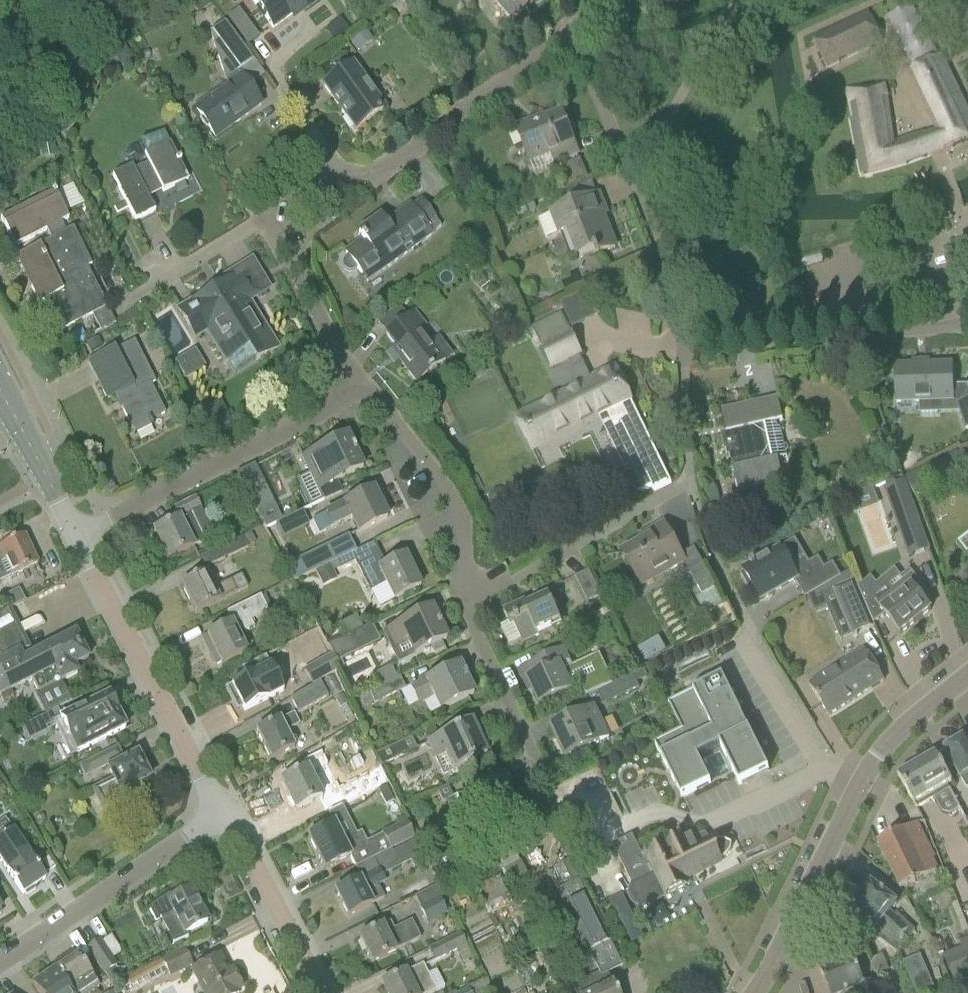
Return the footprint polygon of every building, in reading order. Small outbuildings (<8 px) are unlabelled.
[(260,11),(261,13),(273,29),(295,12),(293,10),(299,6),(303,10),(317,0),(251,0),(260,11)] [(511,21),(528,6),(527,6),(534,0),(493,0),(511,21)] [(258,37),(239,11),(228,20),(246,46),(258,37)] [(826,69),(882,42),(868,13),(812,40),(826,69)] [(237,73),(253,61),(224,22),(215,29),(210,33),(227,86),(194,110),(215,138),(240,120),(237,116),(256,102),(259,106),(260,105),(237,73)] [(363,33),(352,40),(358,48),(368,40),(363,33)] [(967,140),(967,112),(941,57),(906,73),(934,128),(924,133),(931,153),(967,140)] [(355,131),(385,109),(352,63),(322,85),(355,131)] [(921,132),(892,142),(884,83),(846,89),(853,119),(851,120),(861,175),(909,161),(931,153),(924,133),(921,132)] [(534,172),(578,154),(561,111),(544,118),(545,121),(534,125),(532,121),(515,127),(534,172)] [(56,136),(70,128),(64,118),(50,126),(56,136)] [(169,144),(163,133),(138,146),(148,164),(135,171),(132,166),(112,177),(125,202),(114,207),(116,213),(127,207),(135,222),(155,212),(146,195),(161,188),(163,192),(187,180),(169,144)] [(581,160),(561,167),(567,185),(588,177),(581,160)] [(0,219),(14,247),(46,232),(50,240),(65,233),(61,224),(68,220),(64,214),(64,213),(54,194),(56,193),(54,189),(51,190),(52,192),(0,219)] [(600,217),(606,214),(598,194),(549,214),(549,215),(538,219),(545,238),(556,234),(557,236),(566,233),(574,256),(568,258),(569,260),(594,250),(596,256),(599,255),(599,254),(615,247),(607,227),(604,228),(600,217)] [(342,262),(342,266),(343,269),(346,272),(350,272),(353,271),(357,268),(361,275),(367,283),(432,236),(431,234),(441,227),(436,220),(421,200),(411,208),(410,206),(391,220),(393,222),(386,227),(379,218),(358,234),(362,238),(360,239),(361,241),(345,253),(348,256),(345,259),(342,262)] [(86,268),(91,266),(72,229),(65,233),(50,240),(15,258),(16,259),(20,257),(35,286),(30,288),(38,304),(43,302),(58,333),(107,308),(86,268)] [(211,291),(178,311),(196,339),(208,332),(225,361),(235,376),(278,350),(249,304),(233,277),(211,291)] [(267,290),(262,282),(252,288),(257,297),(267,290)] [(393,312),(377,324),(395,347),(390,351),(398,361),(416,384),(432,371),(444,362),(430,344),(420,332),(426,327),(413,310),(405,316),(398,307),(393,312)] [(171,309),(152,319),(172,356),(191,346),(171,309)] [(582,384),(516,417),(531,449),(621,404),(630,423),(609,434),(606,435),(636,495),(650,488),(652,492),(671,483),(639,418),(630,400),(614,368),(591,380),(583,363),(580,355),(581,355),(569,328),(563,314),(533,328),(552,368),(570,360),(581,383),(582,384)] [(97,338),(86,344),(91,352),(101,347),(97,338)] [(150,386),(155,383),(134,342),(114,351),(113,349),(87,363),(106,400),(114,396),(133,433),(148,425),(150,427),(152,426),(150,422),(165,414),(150,386)] [(196,349),(175,358),(184,378),(205,370),(196,349)] [(952,386),(951,364),(895,366),(896,403),(919,402),(920,414),(938,413),(938,402),(953,401),(958,401),(959,404),(957,404),(966,429),(967,428),(967,388),(967,385),(952,386)] [(438,371),(422,384),(429,393),(445,380),(438,371)] [(776,423),(782,421),(777,398),(721,410),(726,434),(729,433),(731,442),(723,444),(728,471),(733,470),(738,492),(783,483),(777,459),(786,458),(780,428),(777,429),(776,423)] [(208,437),(230,426),(219,403),(197,414),(208,437)] [(346,439),(347,439),(347,437),(302,458),(318,491),(362,469),(361,467),(360,468),(354,454),(355,454),(352,448),(351,448),(346,439)] [(952,476),(963,471),(955,452),(944,457),(952,476)] [(911,495),(937,483),(928,465),(903,477),(911,495)] [(262,482),(244,491),(265,529),(282,522),(281,521),(278,513),(271,500),(262,482)] [(928,550),(905,484),(885,491),(908,557),(928,550)] [(378,506),(380,505),(373,490),(341,506),(342,507),(324,515),(331,530),(349,521),(355,534),(387,519),(385,517),(383,518),(378,506)] [(491,493),(490,498),(492,502),(496,505),(500,504),(504,501),(505,496),(503,492),(499,490),(494,490),(491,493)] [(214,537),(201,510),(195,498),(173,509),(179,519),(153,532),(167,560),(214,537)] [(685,562),(681,555),(663,523),(647,533),(650,538),(623,553),(641,586),(685,562)] [(958,542),(967,554),(967,534),(958,542)] [(37,565),(24,536),(0,547),(0,582),(37,565)] [(202,569),(251,547),(246,536),(197,559),(202,569)] [(373,543),(356,552),(348,537),(284,567),(292,584),(315,573),(315,574),(355,554),(374,545),(373,543)] [(379,555),(374,545),(355,554),(315,574),(322,588),(337,581),(333,573),(354,562),(369,593),(384,586),(391,602),(420,588),(405,557),(384,567),(379,555)] [(805,598),(840,577),(832,564),(824,569),(818,558),(808,564),(804,556),(790,564),(780,547),(754,563),(753,561),(749,563),(750,565),(742,570),(744,572),(740,574),(748,587),(751,585),(760,600),(796,580),(798,584),(797,584),(805,598)] [(702,595),(716,587),(703,565),(689,573),(702,595)] [(600,595),(597,589),(589,571),(575,577),(587,602),(600,595)] [(240,576),(214,589),(205,573),(181,586),(195,614),(220,602),(246,589),(240,576)] [(867,604),(865,605),(873,624),(885,615),(900,634),(930,610),(919,596),(926,590),(912,573),(876,602),(873,599),(867,604)] [(874,628),(873,624),(865,605),(855,580),(832,590),(852,637),(874,628)] [(250,622),(268,614),(259,596),(226,613),(231,624),(206,636),(212,648),(210,649),(208,653),(214,664),(218,666),(220,664),(221,665),(246,652),(238,636),(253,629),(250,622)] [(561,623),(557,614),(549,596),(527,606),(525,603),(504,613),(510,626),(513,624),(522,642),(538,634),(537,632),(550,626),(551,628),(561,623)] [(29,649),(9,609),(0,614),(0,699),(31,684),(46,715),(56,710),(68,704),(59,683),(76,674),(73,667),(88,660),(75,635),(22,661),(19,654),(29,649)] [(397,664),(428,649),(446,640),(438,624),(442,623),(436,610),(432,612),(431,609),(382,634),(397,664)] [(336,662),(377,642),(370,627),(363,630),(346,638),(327,647),(331,654),(336,662)] [(661,637),(640,647),(646,659),(667,648),(661,637)] [(599,654),(571,667),(563,650),(529,666),(529,667),(534,665),(538,675),(528,680),(540,705),(572,690),(571,688),(579,684),(585,697),(596,692),(633,675),(612,684),(599,654)] [(828,716),(884,681),(865,650),(809,686),(828,716)] [(341,671),(336,662),(331,654),(303,671),(310,686),(341,671)] [(246,679),(226,689),(233,703),(239,700),(244,711),(283,692),(265,657),(241,669),(246,679)] [(437,713),(473,695),(459,666),(445,673),(444,670),(422,680),(423,682),(409,688),(417,706),(431,700),(437,713)] [(602,705),(639,688),(633,675),(596,692),(602,705)] [(722,676),(695,690),(668,703),(681,730),(654,743),(681,797),(710,783),(697,757),(720,746),(739,785),(769,770),(722,676)] [(374,705),(403,691),(398,679),(358,698),(363,707),(372,702),(374,705)] [(298,714),(327,698),(318,683),(290,700),(298,714)] [(70,756),(125,730),(108,696),(61,719),(54,723),(70,756)] [(343,697),(335,701),(340,709),(347,705),(343,697)] [(565,759),(609,739),(594,706),(550,727),(565,759)] [(46,715),(40,718),(44,727),(54,723),(61,719),(56,710),(46,715)] [(286,733),(298,727),(293,715),(281,721),(280,720),(255,733),(256,734),(269,759),(268,760),(269,761),(294,748),(286,733)] [(442,775),(486,755),(471,723),(427,743),(442,775)] [(943,749),(953,767),(960,779),(966,789),(967,788),(967,739),(966,736),(963,738),(962,735),(953,740),(954,743),(943,749)] [(380,767),(416,750),(410,739),(374,756),(380,767)] [(137,755),(124,762),(117,748),(78,766),(84,779),(105,769),(111,781),(90,791),(100,811),(139,792),(136,786),(149,779),(137,755)] [(953,784),(945,772),(935,754),(931,757),(930,755),(929,755),(923,757),(918,759),(913,763),(909,767),(908,768),(909,770),(897,776),(917,809),(934,799),(942,814),(950,816),(958,811),(961,809),(956,800),(954,801),(946,788),(953,784)] [(297,773),(280,782),(280,783),(281,783),(295,810),(294,810),(294,811),(312,802),(323,797),(315,782),(331,774),(324,761),(308,769),(308,768),(297,773)] [(506,785),(501,787),(496,776),(463,792),(464,793),(456,796),(463,811),(470,808),(475,820),(514,801),(506,785)] [(344,787),(329,794),(337,809),(342,807),(345,806),(370,793),(362,777),(344,787)] [(385,788),(377,792),(385,806),(393,802),(385,788)] [(441,803),(451,798),(446,788),(436,792),(441,803)] [(15,830),(8,820),(0,825),(0,863),(22,895),(24,894),(26,897),(35,891),(33,888),(45,880),(23,846),(25,845),(15,830)] [(326,829),(308,838),(324,870),(342,861),(349,857),(355,869),(371,861),(391,851),(391,850),(413,839),(405,823),(365,844),(360,834),(356,836),(342,844),(333,825),(326,829)] [(877,841),(900,888),(918,880),(937,871),(931,859),(933,858),(927,847),(924,841),(916,823),(877,841)] [(712,843),(710,844),(705,835),(692,839),(691,838),(671,848),(666,837),(643,848),(638,837),(634,840),(632,837),(613,847),(632,886),(630,893),(635,904),(642,907),(685,886),(682,881),(722,861),(721,861),(723,860),(725,858),(727,856),(729,854),(730,851),(731,848),(731,845),(730,844),(727,843),(724,842),(721,842),(718,842),(715,843),(713,844),(712,843)] [(353,883),(335,892),(348,917),(366,908),(385,899),(379,887),(383,885),(379,877),(409,862),(413,869),(425,863),(415,842),(392,853),(391,851),(371,861),(376,871),(360,879),(353,883)] [(477,887),(490,913),(513,901),(500,876),(477,887)] [(898,904),(885,894),(870,882),(857,898),(884,919),(902,936),(906,941),(914,931),(896,914),(894,916),(891,913),(898,904)] [(185,935),(206,924),(189,891),(174,899),(170,894),(148,909),(155,923),(159,921),(172,946),(176,944),(179,950),(187,945),(184,940),(187,938),(185,935)] [(588,957),(610,946),(585,897),(564,908),(588,957)] [(902,936),(884,919),(857,898),(845,913),(896,954),(906,941),(902,936)] [(425,926),(446,915),(438,900),(418,910),(425,926)] [(376,930),(359,939),(372,964),(420,940),(411,922),(393,930),(389,923),(376,930)] [(458,956),(468,951),(460,934),(427,950),(433,963),(455,951),(458,956)] [(958,941),(961,949),(967,966),(967,937),(958,941)] [(103,976),(117,966),(100,941),(86,950),(103,976)] [(168,979),(189,967),(180,950),(159,962),(168,979)] [(876,976),(889,971),(883,955),(870,961),(876,976)] [(53,966),(56,970),(55,971),(69,992),(96,992),(95,991),(98,988),(88,973),(77,956),(68,962),(65,958),(53,966)] [(864,985),(853,956),(820,969),(829,992),(845,992),(855,989),(856,992),(879,992),(874,981),(864,985)] [(935,991),(919,956),(903,963),(916,992),(929,992),(935,991)] [(227,974),(219,958),(189,973),(200,992),(237,992),(236,992),(241,990),(232,972),(227,974)] [(434,992),(421,966),(406,973),(406,972),(382,984),(386,992),(433,992),(434,992)] [(553,981),(559,992),(615,992),(614,991),(607,976),(605,972),(598,975),(586,981),(579,968),(553,981)] [(32,985),(37,992),(69,992),(55,971),(32,985)] [(483,982),(467,989),(468,990),(462,992),(487,992),(483,982)]
